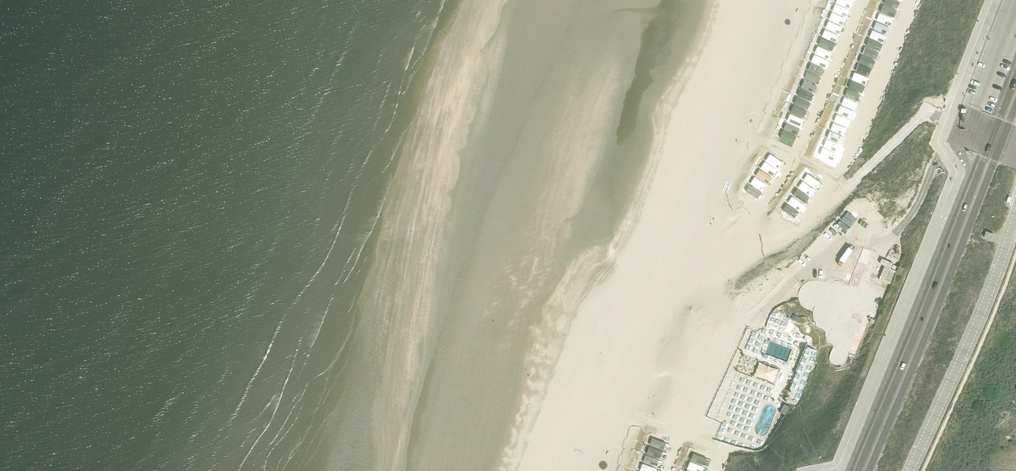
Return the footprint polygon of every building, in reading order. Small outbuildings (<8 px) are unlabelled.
[(787,131),(798,135),(804,119),(805,119),(832,44),(838,46),(855,0),(835,0),(787,131)] [(996,218),(990,216),(988,223),(993,225),(994,223),(995,223),(996,221),(995,221),(996,218)] [(984,237),(992,240),(994,234),(986,231),(984,237)] [(846,353),(856,357),(871,320),(874,321),(885,295),(869,288),(867,293),(858,289),(873,252),(864,248),(849,286),(845,284),(835,311),(851,317),(853,313),(861,316),(846,353)] [(733,341),(720,383),(746,391),(759,349),(733,341)] [(821,353),(809,348),(786,404),(799,409),(821,353)] [(715,404),(754,415),(757,405),(718,394),(715,404)] [(712,427),(716,416),(693,408),(689,420),(712,427)] [(660,458),(666,443),(652,438),(646,453),(660,458)] [(688,469),(693,470),(697,470),(699,464),(705,466),(708,458),(694,453),(688,469)]
